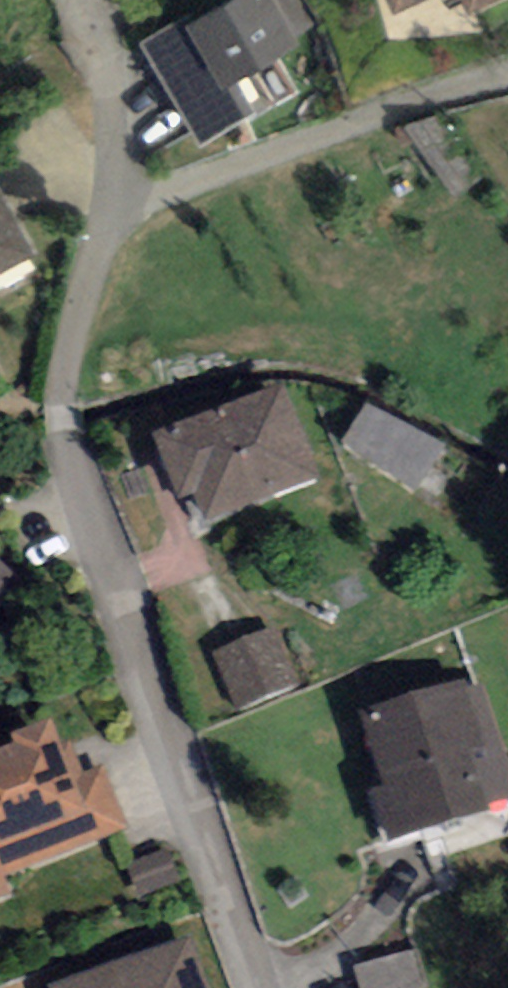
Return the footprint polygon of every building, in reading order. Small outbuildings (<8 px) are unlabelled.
[(140,44),(189,139),(244,110),(227,76),(286,46),(262,0),(226,0),(140,44)] [(386,12),(417,0),(381,0),(386,12)] [(19,258),(0,223),(0,269),(19,258)] [(162,446),(191,523),(307,481),(278,404),(162,446)] [(368,407),(342,448),(456,519),(482,478),(368,407)] [(217,659),(234,709),(288,691),(272,641),(217,659)] [(472,766),(451,697),(373,721),(389,775),(370,780),(389,841),(473,816),(459,770),(472,766)] [(118,829),(94,765),(63,776),(47,733),(11,746),(16,758),(0,764),(0,872),(118,829)] [(77,987),(197,987),(183,950),(77,987)]
